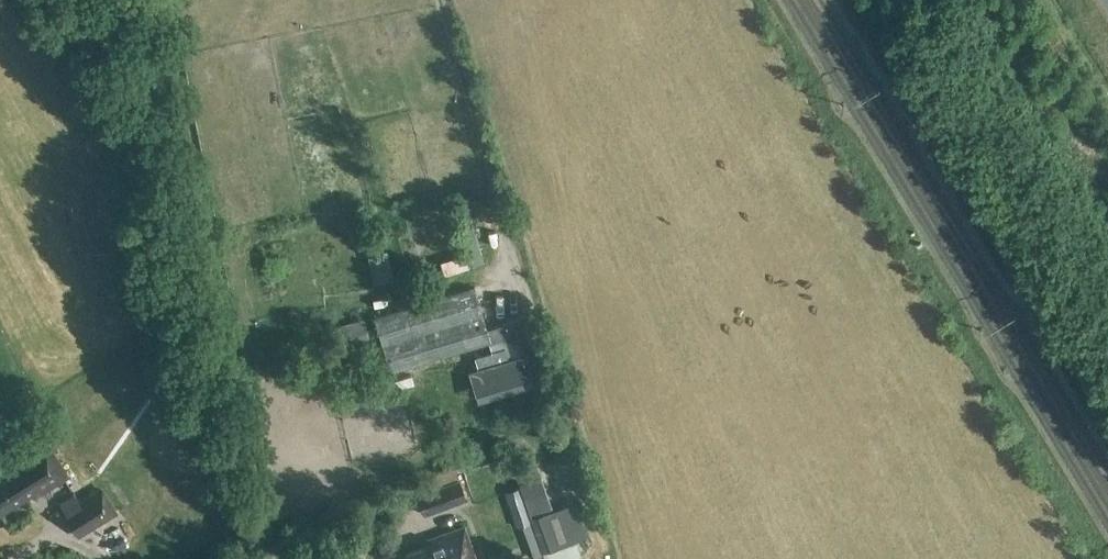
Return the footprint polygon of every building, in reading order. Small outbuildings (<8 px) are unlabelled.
[(460,250),(464,266),(490,260),(486,244),(460,250)] [(475,287),(373,316),(389,372),(488,344),(491,352),(475,357),(478,368),(470,371),(476,394),(533,377),(525,352),(535,349),(525,314),(500,321),(501,325),(486,329),(475,287)] [(337,326),(344,349),(371,341),(364,318),(337,326)] [(0,472),(0,514),(35,492),(37,496),(69,476),(45,439),(2,466),(5,469),(0,472)] [(529,520),(540,552),(543,558),(562,558),(579,553),(575,540),(586,536),(574,502),(551,510),(529,449),(517,453),(515,444),(505,447),(519,488),(529,520)] [(417,493),(423,517),(466,501),(458,480),(417,493)] [(100,487),(87,495),(62,511),(78,536),(116,512),(100,487)] [(515,524),(529,520),(519,488),(505,492),(515,524)] [(434,543),(406,553),(408,558),(475,558),(464,525),(432,536),(434,543)]
